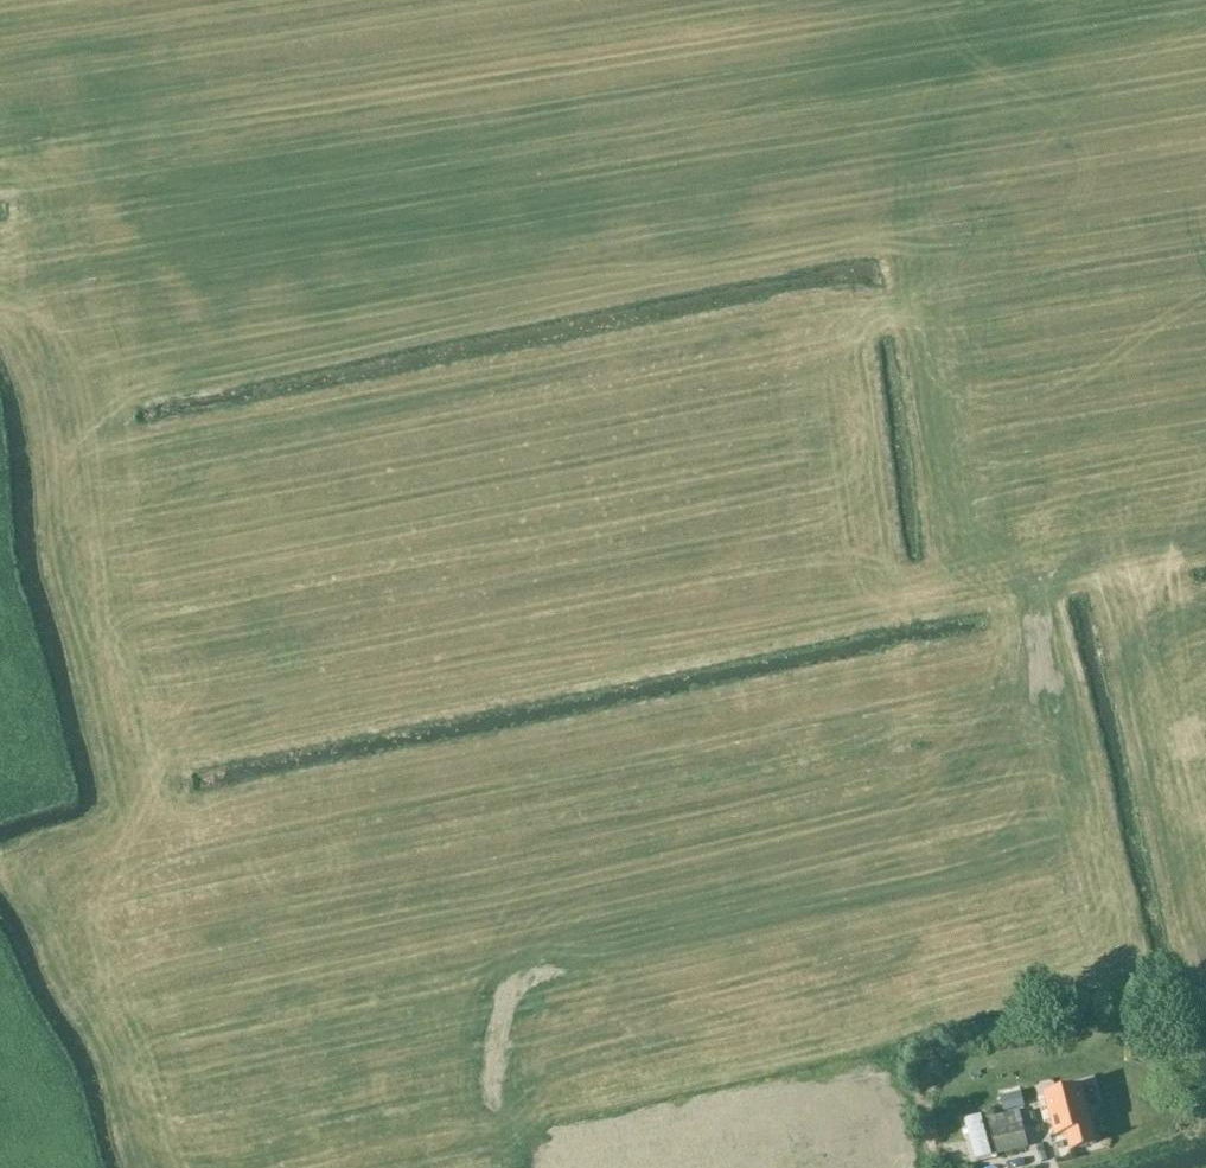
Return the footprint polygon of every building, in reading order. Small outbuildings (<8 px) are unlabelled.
[(1067,1133),(1071,1149),(1097,1142),(1082,1085),(1045,1096),(1056,1136),(1067,1133)] [(990,1120),(998,1155),(1029,1147),(1021,1112),(990,1120)]
